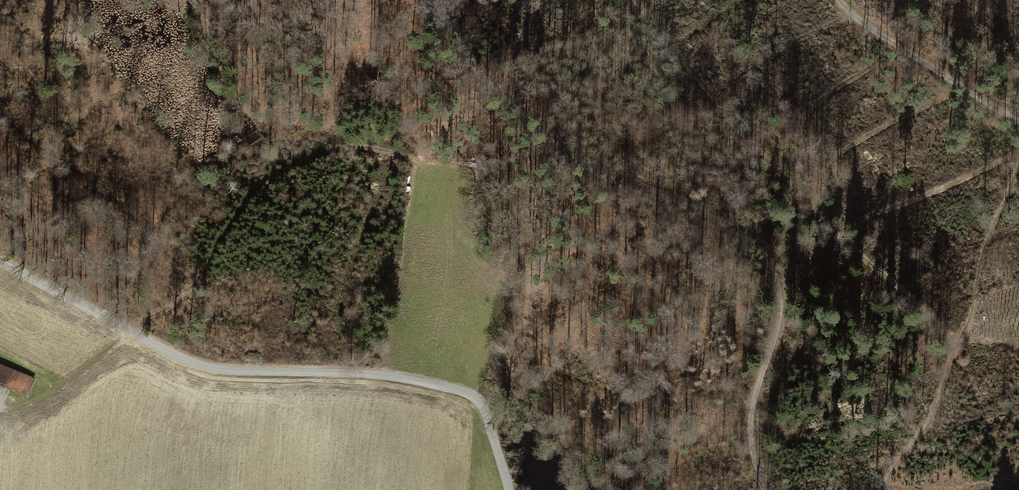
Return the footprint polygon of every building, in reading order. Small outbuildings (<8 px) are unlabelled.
[(31,400),(38,381),(0,366),(0,388),(31,400)]
